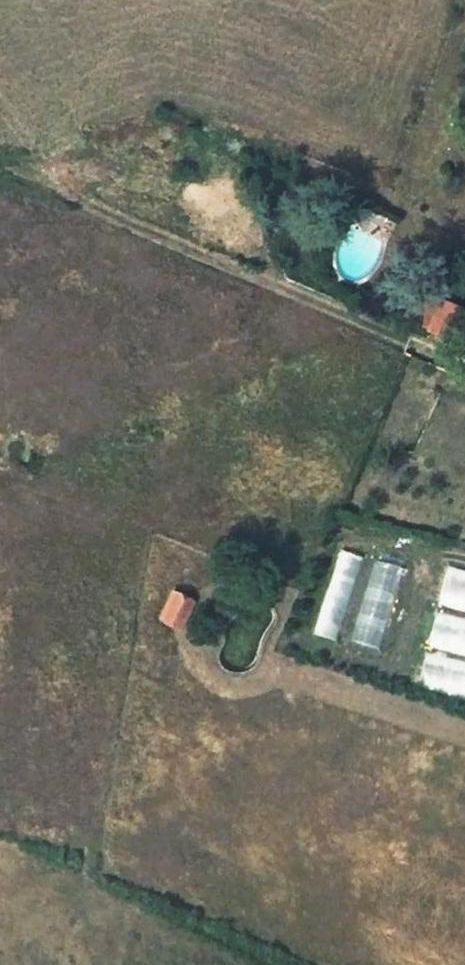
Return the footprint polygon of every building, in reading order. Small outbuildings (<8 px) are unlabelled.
[(315,638),(337,642),(355,554),(333,550),(315,638)] [(353,646),(381,651),(395,568),(367,563),(353,646)] [(441,569),(432,610),(431,610),(422,650),(413,689),(464,701),(464,575),(441,569)] [(189,602),(171,593),(159,619),(177,628),(189,602)]
